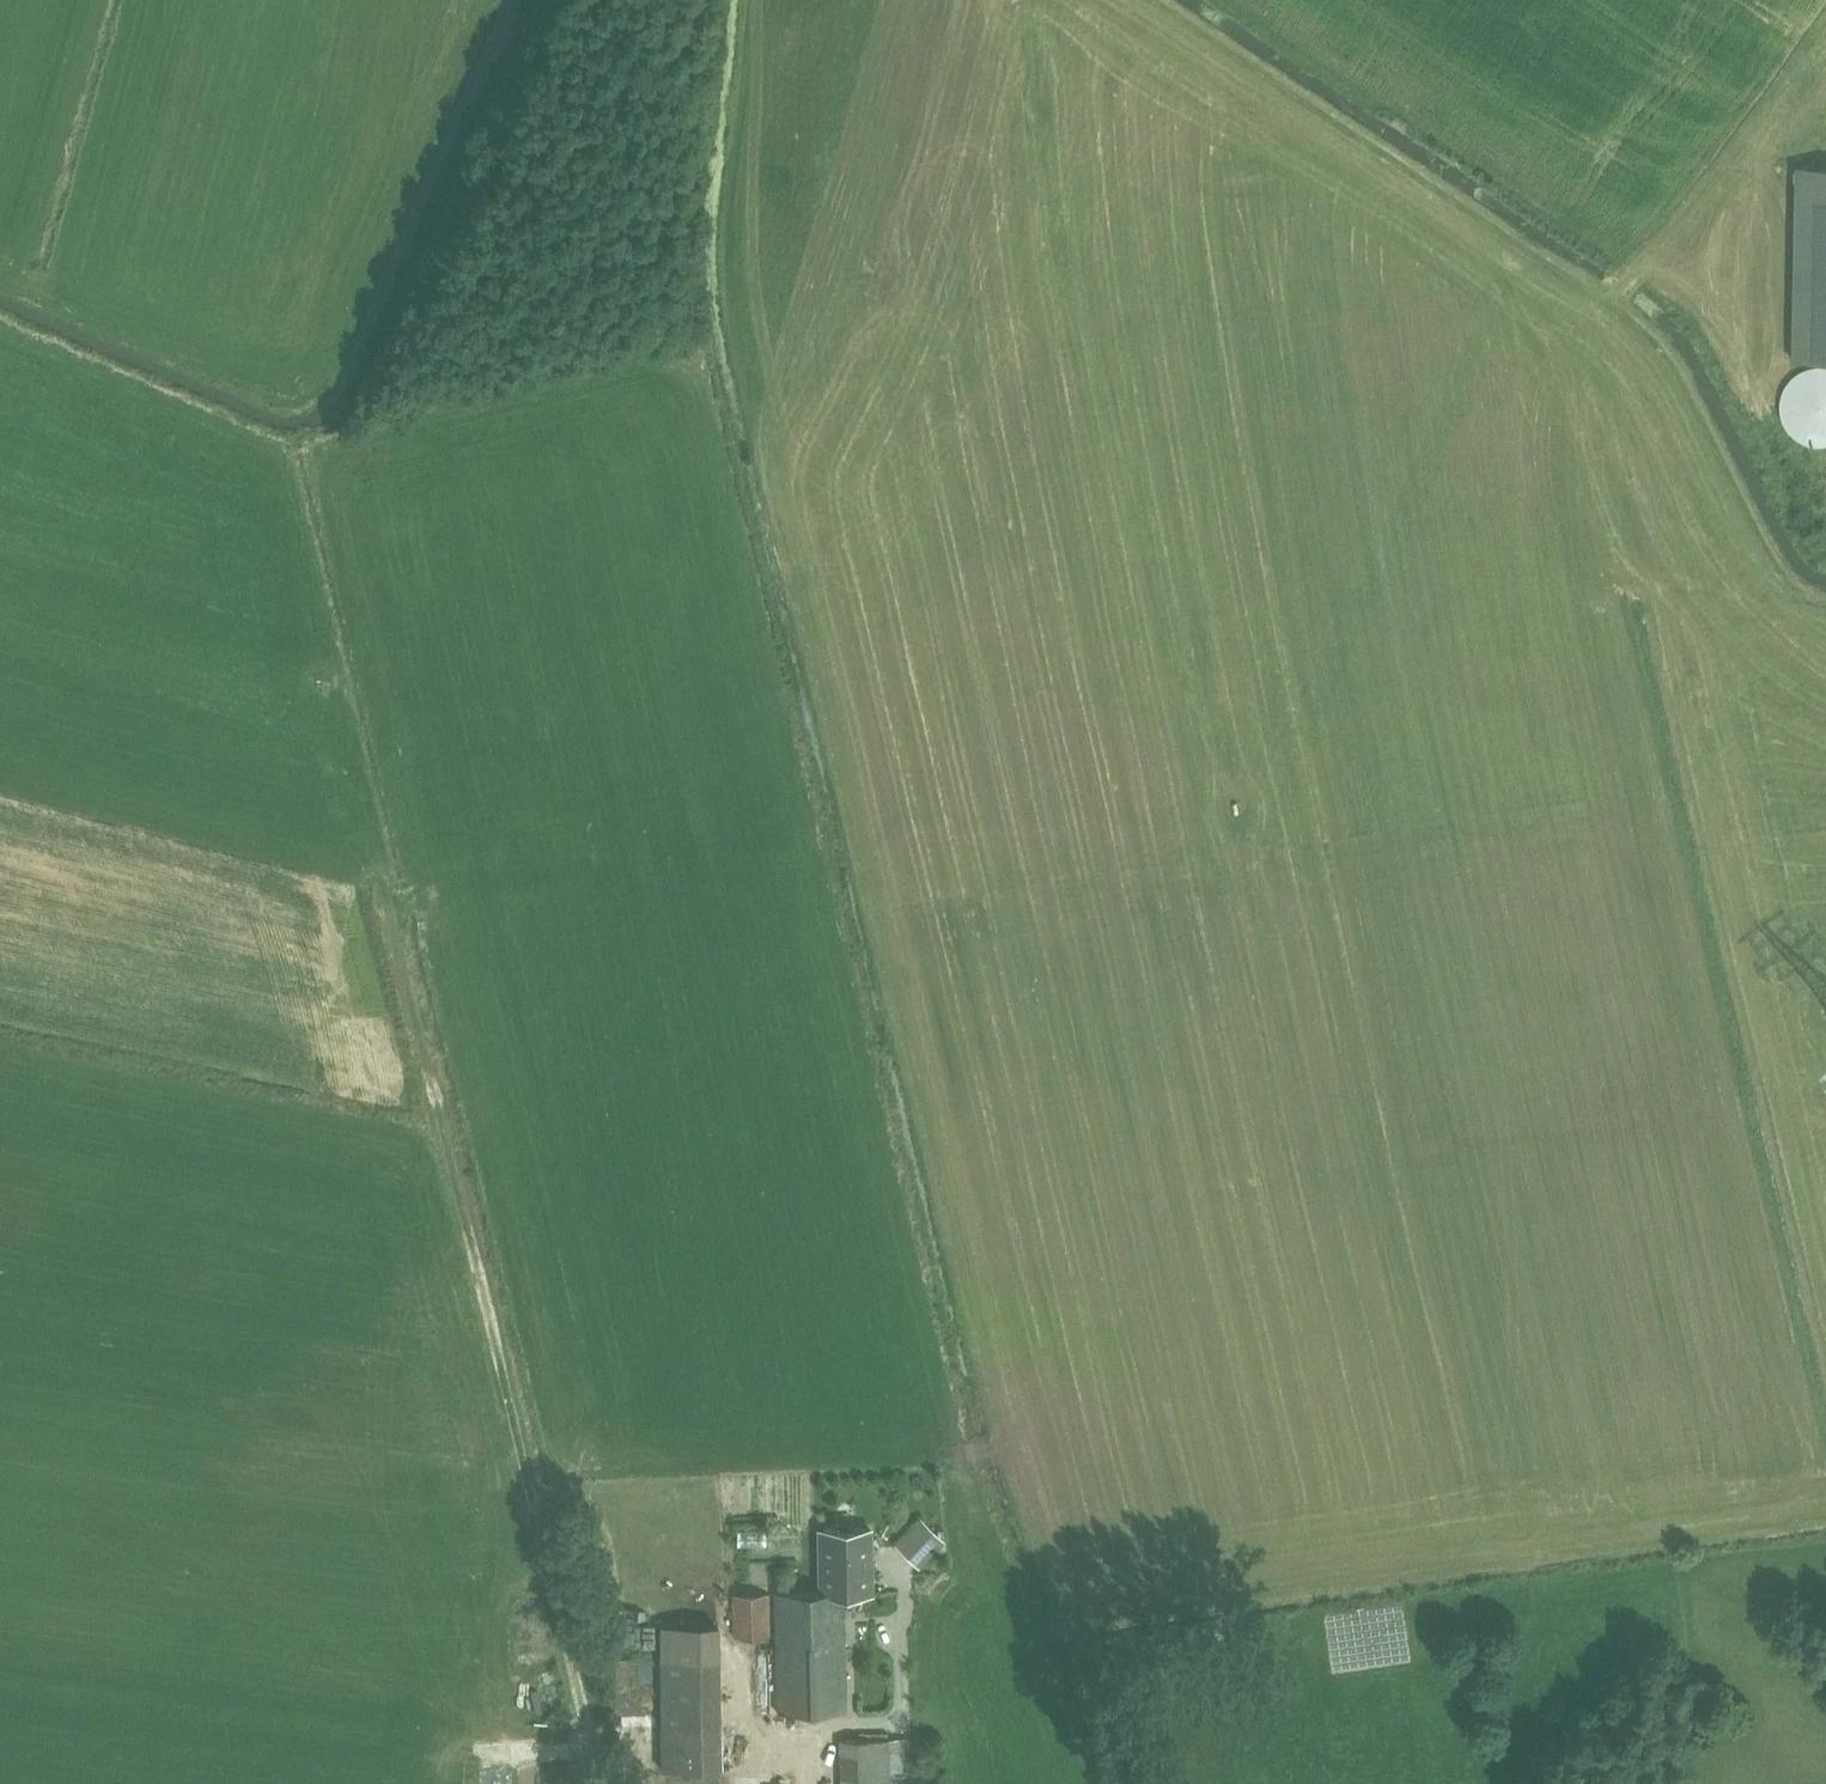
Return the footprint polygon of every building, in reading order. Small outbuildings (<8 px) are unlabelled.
[(1806,180),(1798,346),(1825,347),(1825,181),(1806,180)] [(1780,405),(1781,409),(1781,414),(1782,418),(1784,421),(1785,424),(1787,427),(1790,431),(1791,433),(1794,436),(1798,438),(1802,441),(1805,442),(1810,444),(1813,444),(1817,445),(1820,445),(1825,445),(1825,366),(1822,366),(1820,366),(1815,366),(1813,366),(1809,367),(1805,369),(1801,370),(1798,373),(1794,375),(1791,378),(1789,381),(1786,384),(1784,388),(1783,391),(1782,393),(1781,396),(1781,398),(1780,403),(1780,405)] [(925,1541),(939,1527),(925,1515),(912,1529),(925,1541)] [(778,1711),(846,1709),(842,1593),(870,1592),(868,1528),(818,1530),(820,1592),(776,1592),(778,1711)] [(734,1635),(771,1635),(770,1592),(733,1593),(734,1635)] [(663,1753),(720,1752),(719,1609),(661,1610),(663,1753)] [(901,1737),(840,1739),(841,1783),(902,1783),(901,1737)]
